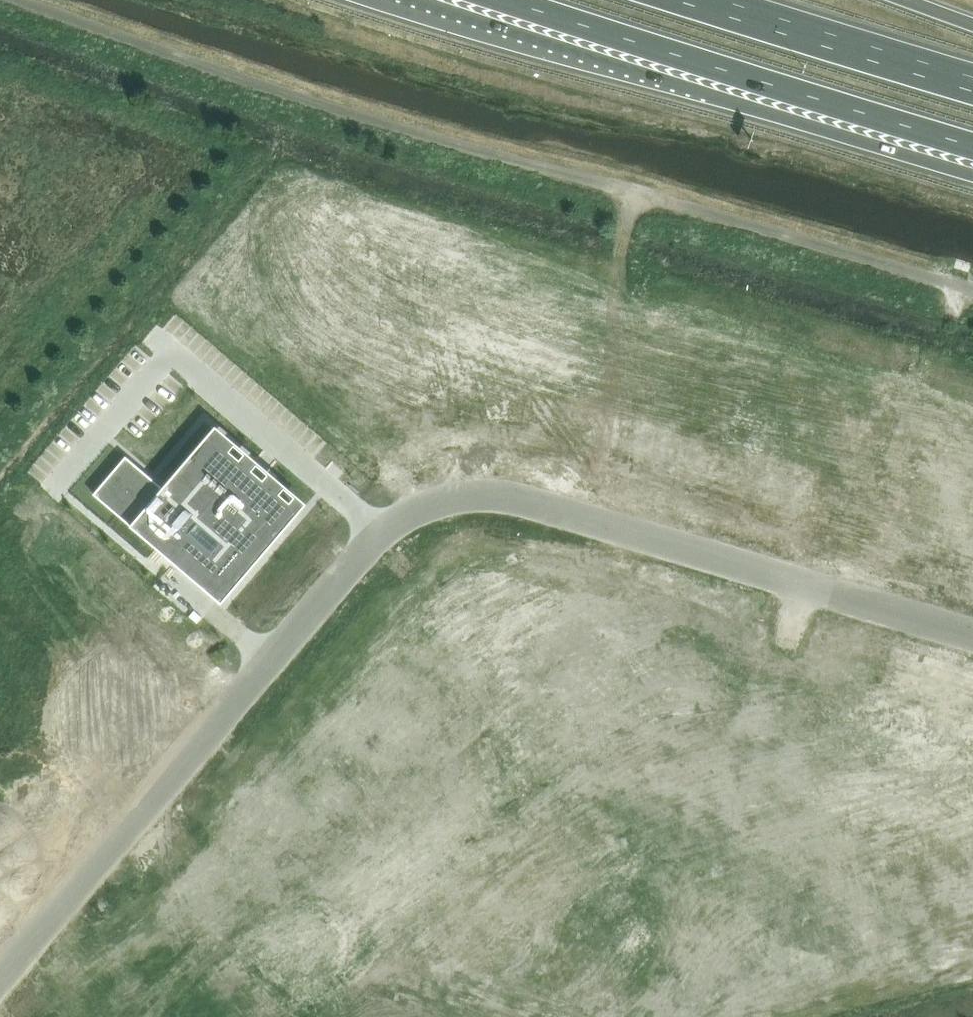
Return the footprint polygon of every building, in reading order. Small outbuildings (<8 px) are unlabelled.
[(126,456),(93,494),(221,603),(299,512),(208,434),(163,487),(126,456)]
